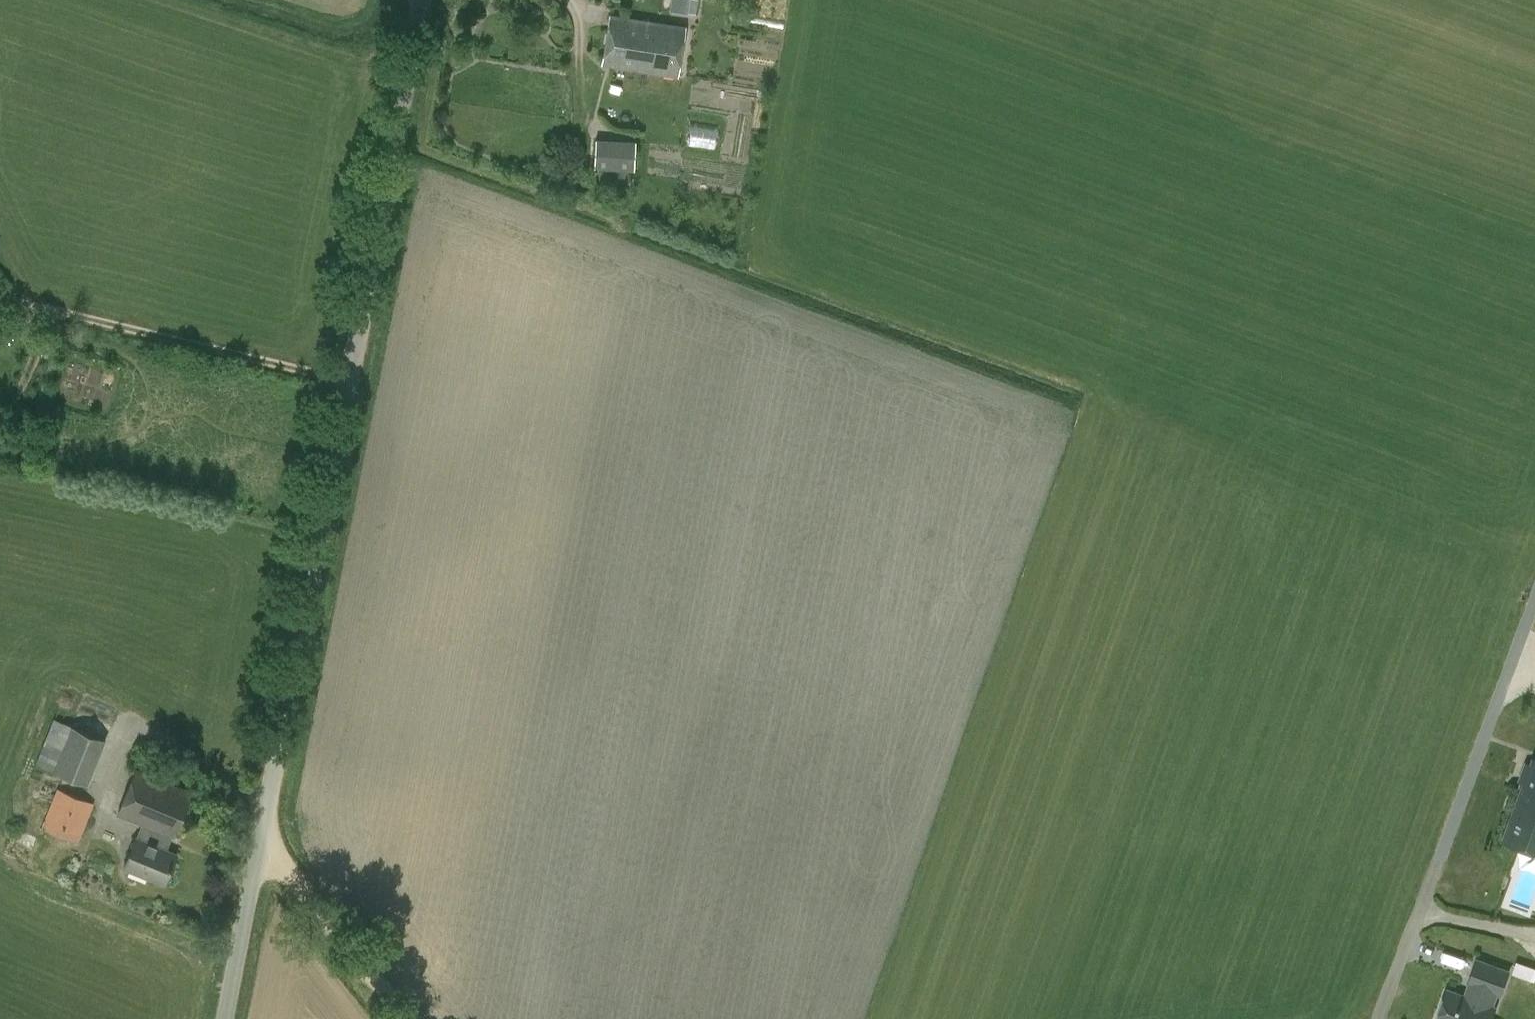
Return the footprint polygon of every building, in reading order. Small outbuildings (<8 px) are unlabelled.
[(686,10),(687,0),(670,0),(669,8),(686,10)] [(610,16),(606,39),(681,51),(684,28),(610,16)] [(681,51),(606,39),(602,63),(677,75),(681,51)] [(715,146),(716,127),(690,126),(689,145),(715,146)] [(634,167),(634,137),(593,137),(593,166),(634,167)] [(629,198),(631,172),(599,170),(598,196),(629,198)] [(91,781),(103,734),(49,720),(37,767),(91,781)] [(1518,799),(1534,805),(1534,758),(1532,763),(1527,761),(1520,780),(1525,782),(1518,799)] [(78,842),(93,803),(57,789),(42,827),(78,842)] [(173,830),(178,808),(121,794),(116,817),(173,830)] [(1518,799),(1503,839),(1534,851),(1534,805),(1518,799)] [(176,855),(135,838),(123,867),(164,884),(176,855)] [(1496,1005),(1493,1004),(1498,992),(1501,993),(1509,969),(1478,958),(1470,982),(1475,984),(1471,996),(1449,988),(1437,1018),(1491,1018),(1496,1005)]
